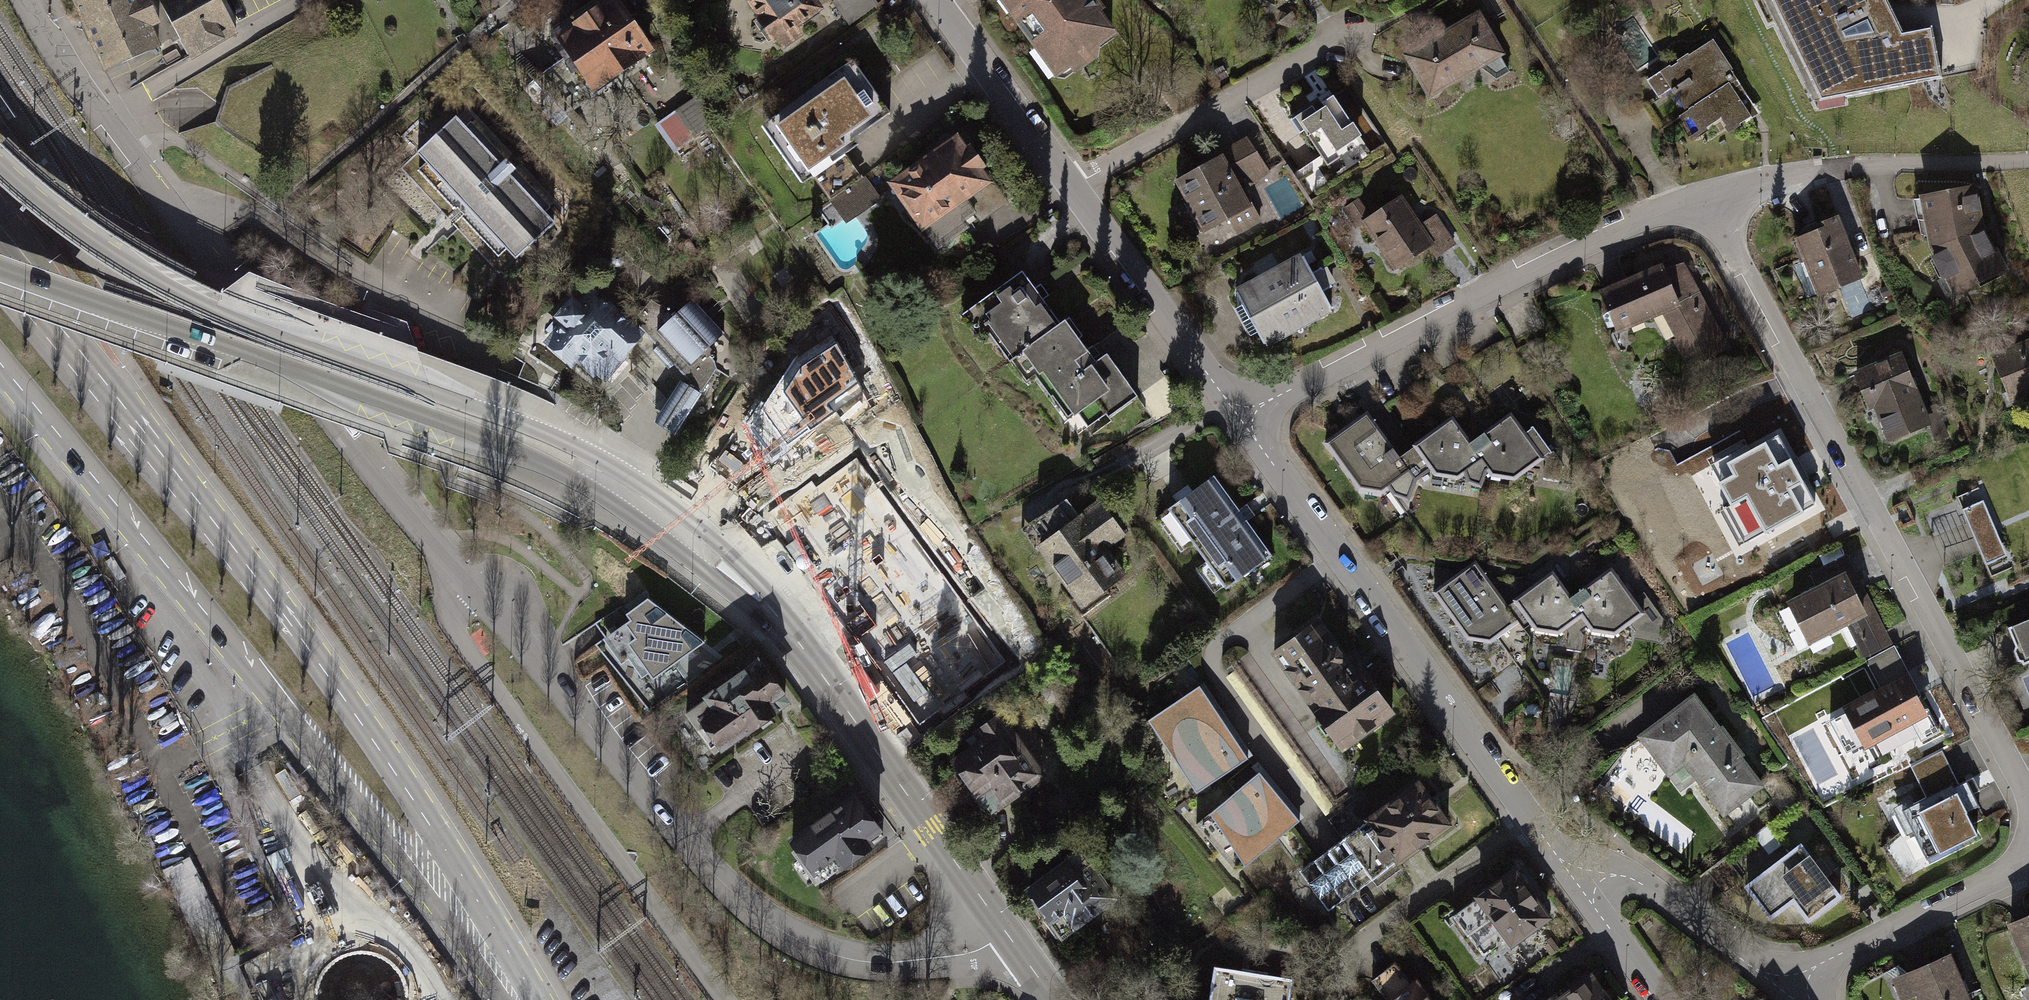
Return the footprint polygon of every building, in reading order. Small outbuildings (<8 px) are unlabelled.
[(75,8),(104,78),(158,56),(150,36),(157,33),(144,3),(136,7),(133,0),(95,0),(75,8)] [(218,0),(152,0),(189,67),(239,40),(220,4),(218,0)] [(553,42),(597,101),(661,54),(622,0),(609,0),(553,42)] [(760,23),(755,26),(775,54),(780,50),(785,58),(808,42),(804,36),(833,15),(822,0),(744,0),(760,23)] [(832,4),(849,28),(880,7),(875,0),(838,0),(832,4)] [(1098,0),(1002,0),(1064,84),(1103,63),(1104,51),(1124,36),(1098,0)] [(1781,19),(1773,22),(1810,97),(1843,92),(1844,97),(1942,79),(1932,27),(1901,29),(1902,31),(1890,37),(1876,8),(1888,2),(1887,0),(1771,0),(1781,19)] [(1478,8),(1401,51),(1430,96),(1479,66),(1494,78),(1508,71),(1498,54),(1503,50),(1478,8)] [(358,116),(318,41),(224,87),(215,113),(211,126),(265,164),(358,116)] [(1641,76),(1620,90),(1635,113),(1644,107),(1659,129),(1676,118),(1689,136),(1716,119),(1724,130),(1747,117),(1743,111),(1750,107),(1708,42),(1644,80),(1641,76)] [(849,56),(757,120),(798,179),(808,172),(831,203),(844,222),(880,197),(866,179),(862,175),(842,147),(853,140),(848,134),(887,107),(849,56)] [(1331,90),(1294,115),(1300,125),(1320,154),(1296,170),(1312,194),(1374,153),(1354,125),(1349,118),(1333,93),(1331,90)] [(713,128),(690,99),(649,126),(675,156),(713,128)] [(455,117),(417,153),(425,162),(417,170),(454,210),(457,207),(463,214),(460,217),(498,257),(506,250),(515,259),(555,222),(546,213),(552,207),(550,206),(553,202),(518,164),(514,168),(507,159),(510,156),(476,120),(472,122),(471,121),(464,127),(455,117)] [(957,129),(884,177),(918,227),(921,225),(937,244),(976,218),(979,223),(1013,199),(1005,186),(997,175),(991,179),(988,175),(957,129)] [(1252,140),(1179,182),(1220,251),(1266,224),(1247,191),(1273,176),(1252,140)] [(1967,188),(1913,216),(1957,303),(2012,275),(1967,188)] [(1411,193),(1369,225),(1405,277),(1450,244),(1411,193)] [(1845,226),(1798,248),(1835,327),(1882,305),(1845,226)] [(1309,260),(1275,279),(1306,335),(1340,317),(1309,260)] [(1689,262),(1605,301),(1626,340),(1673,319),(1700,369),(1736,348),(1689,262)] [(1028,277),(968,319),(988,348),(996,342),(1017,372),(1033,361),(1044,378),(1087,348),(1073,328),(1066,333),(1028,277)] [(1275,279),(1240,298),(1271,355),(1306,335),(1275,279)] [(560,332),(552,340),(572,359),(576,354),(603,379),(624,356),(618,351),(635,333),(592,294),(579,308),(573,302),(552,325),(560,332)] [(651,324),(643,330),(653,342),(649,349),(667,368),(671,364),(676,376),(673,381),(649,418),(674,434),(700,397),(703,392),(734,348),(720,332),(715,326),(688,297),(659,318),(651,324)] [(796,356),(749,421),(772,458),(864,392),(831,333),(796,356)] [(1981,363),(2001,413),(2028,400),(2028,340),(1981,363)] [(1087,348),(1044,378),(1092,436),(1113,421),(1119,429),(1150,409),(1114,361),(1102,368),(1087,348)] [(1933,432),(1895,358),(1844,386),(1882,454),(1933,432)] [(1380,402),(1325,440),(1363,492),(1388,497),(1429,469),(1415,452),(1380,402)] [(1724,440),(1673,458),(1692,507),(1787,469),(1759,416),(1721,435),(1724,440)] [(1515,422),(1475,448),(1486,465),(1495,482),(1520,487),(1548,466),(1515,422)] [(1458,425),(1415,452),(1429,469),(1438,482),(1463,485),(1486,465),(1475,448),(1458,425)] [(892,449),(847,476),(876,525),(921,498),(892,449)] [(1167,511),(1156,519),(1177,547),(1188,540),(1203,560),(1192,567),(1211,593),(1221,585),(1226,592),(1240,583),(1247,577),(1276,557),(1212,469),(1182,490),(1175,495),(1164,503),(1167,511)] [(1988,558),(2010,550),(1986,489),(1965,497),(1988,558)] [(1067,500),(1022,532),(1033,549),(1081,615),(1127,583),(1106,555),(1128,539),(1100,501),(1078,516),(1067,500)] [(924,628),(936,621),(959,657),(1002,629),(961,566),(906,601),(924,628)] [(1471,566),(1425,595),(1461,645),(1482,648),(1511,630),(1500,608),(1471,566)] [(1603,573),(1564,602),(1578,623),(1588,637),(1609,640),(1635,620),(1603,573)] [(1837,575),(1774,607),(1799,656),(1862,623),(1837,575)] [(1544,577),(1500,608),(1511,630),(1519,640),(1555,643),(1578,623),(1564,602),(1544,577)] [(642,597),(622,611),(628,619),(601,639),(618,662),(624,657),(637,675),(643,670),(649,678),(701,640),(642,597)] [(1317,616),(1268,651),(1341,750),(1394,711),(1362,669),(1358,672),(1317,616)] [(2002,633),(2021,680),(2028,677),(2028,622),(2002,633)] [(1829,714),(1858,765),(1928,725),(1886,651),(1853,669),(1866,692),(1829,714)] [(767,658),(686,712),(717,759),(798,705),(767,658)] [(1245,755),(1197,684),(1145,719),(1193,790),(1245,755)] [(1688,700),(1629,745),(1660,785),(1677,772),(1716,822),(1758,790),(1688,700)] [(1008,714),(946,754),(994,820),(1052,781),(1008,714)] [(1254,768),(1206,805),(1208,808),(1192,819),(1232,870),(1241,863),(1252,854),(1295,816),(1254,768)] [(1312,858),(1298,869),(1324,909),(1342,897),(1354,888),(1370,877),(1394,860),(1405,852),(1452,819),(1420,774),(1373,810),(1363,819),(1341,835),(1326,847),(1312,858)] [(1700,832),(1635,784),(1631,790),(1618,780),(1608,793),(1686,850),(1700,832)] [(1953,785),(1874,825),(1893,863),(1916,851),(1926,872),(1982,844),(1953,785)] [(862,791),(792,838),(825,886),(895,838),(862,791)] [(1834,895),(1795,844),(1739,887),(1761,917),(1788,897),(1804,918),(1834,895)] [(1082,850),(1029,887),(1064,936),(1117,898),(1082,850)] [(1552,916),(1513,862),(1470,891),(1475,898),(1452,915),(1475,945),(1499,929),(1511,944),(1552,916)] [(2007,921),(2028,970),(2028,912),(2007,921)] [(1893,976),(1904,999),(1916,995),(1918,999),(1970,999),(1948,954),(1893,976)] [(1401,958),(1367,985),(1380,999),(1435,999),(1401,958)] [(1294,978),(1211,964),(1205,999),(1290,999),(1294,978)] [(1544,999),(1612,999),(1591,970),(1560,990),(1552,995),(1544,999)]
